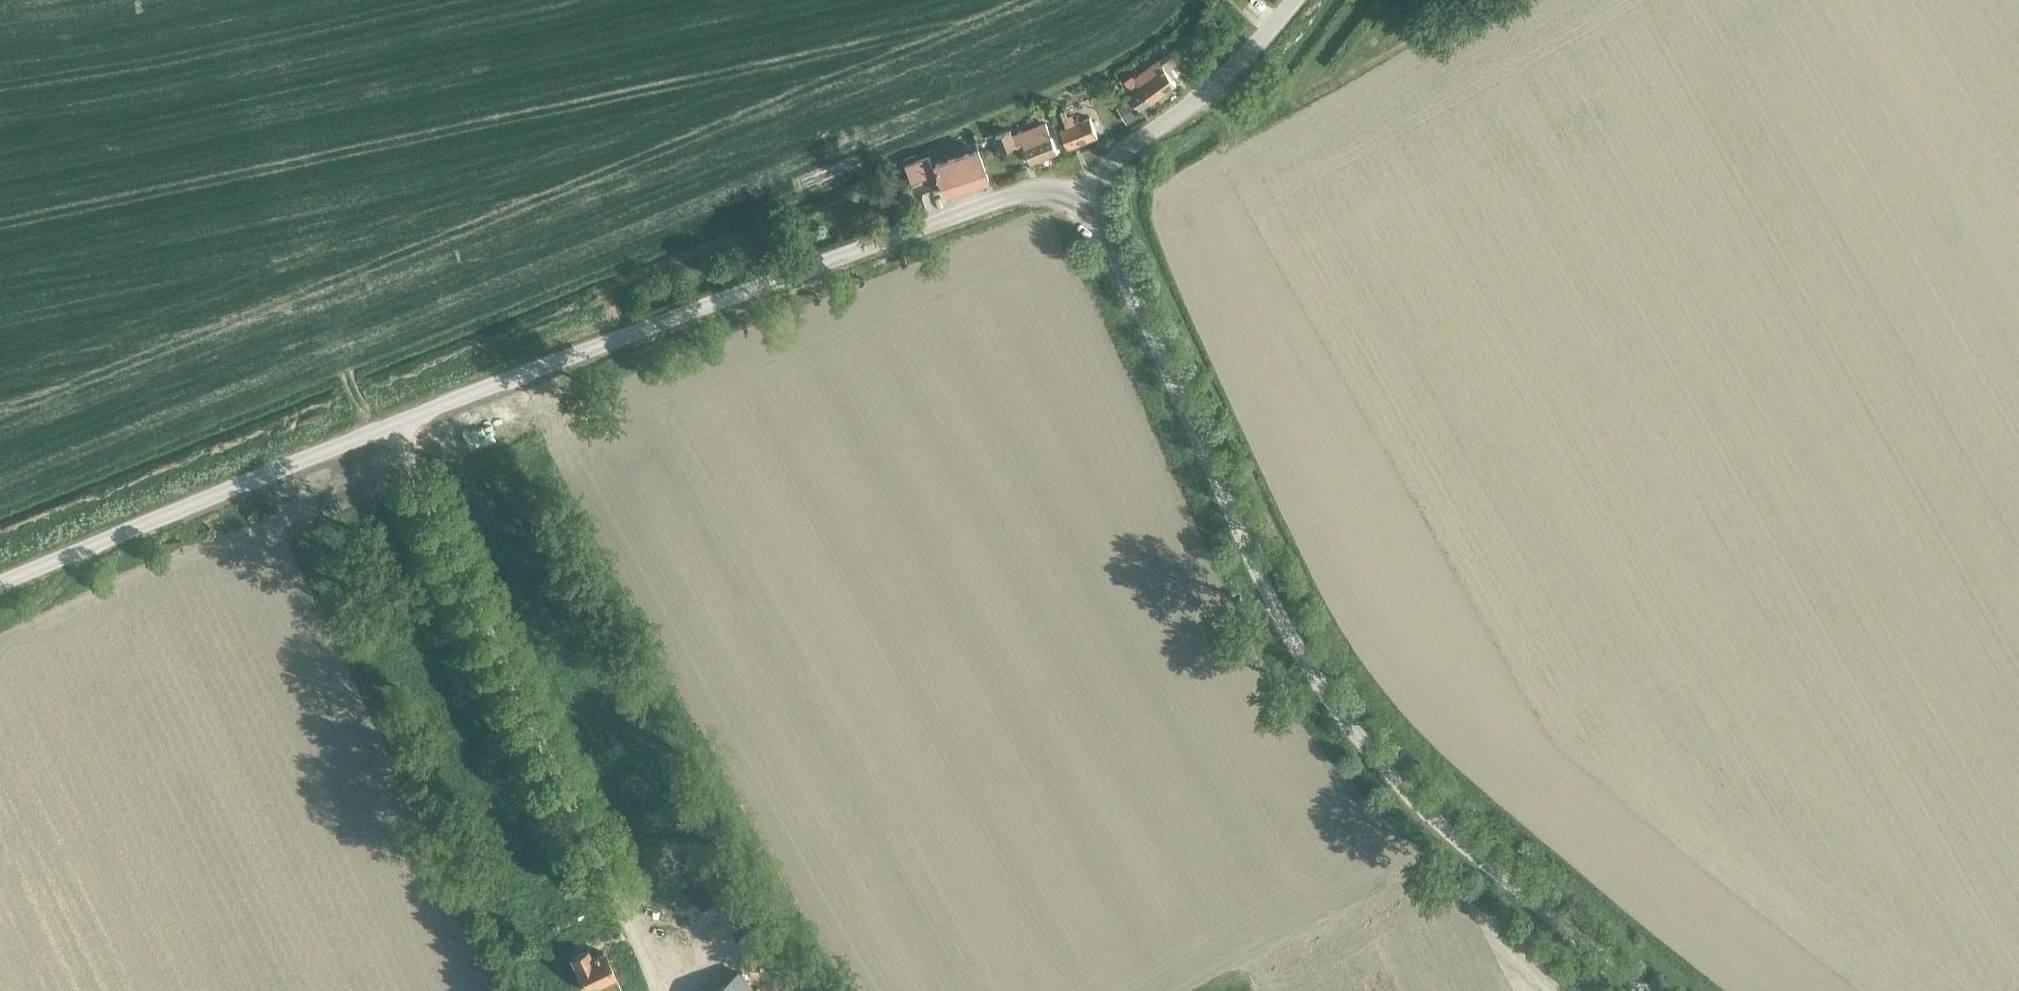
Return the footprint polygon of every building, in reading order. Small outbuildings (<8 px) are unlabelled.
[(1165,38),(1156,44),(1161,51),(1170,45),(1165,38)] [(1143,106),(1150,101),(1151,102),(1175,83),(1159,60),(1134,78),(1132,76),(1124,81),(1143,106)] [(1131,100),(1118,107),(1126,121),(1139,113),(1131,100)] [(1067,148),(1096,136),(1089,118),(1075,124),(1072,116),(1067,118),(1068,122),(1065,124),(1066,127),(1060,129),(1067,148)] [(1030,163),(1057,152),(1045,123),(1012,136),(1010,130),(995,136),(1000,151),(1015,146),(1015,145),(1021,142),(1030,163)] [(935,165),(932,156),(907,164),(913,182),(938,174),(945,194),(988,180),(978,151),(935,165)] [(603,951),(591,957),(587,950),(570,958),(586,990),(599,984),(603,990),(621,990),(603,951)] [(738,972),(715,990),(754,990),(738,972)]
